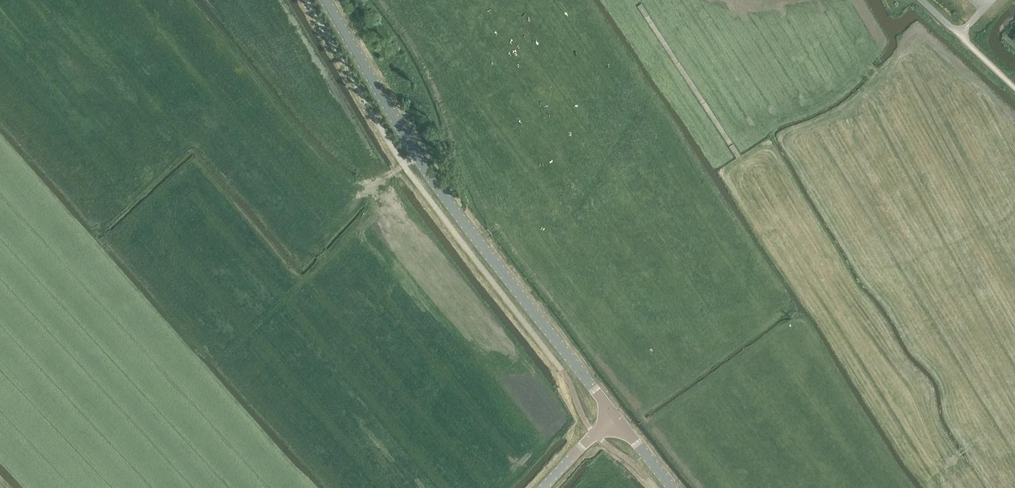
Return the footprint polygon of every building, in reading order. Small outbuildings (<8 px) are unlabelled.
[(644,2),(639,4),(644,17),(648,15),(644,2)]
